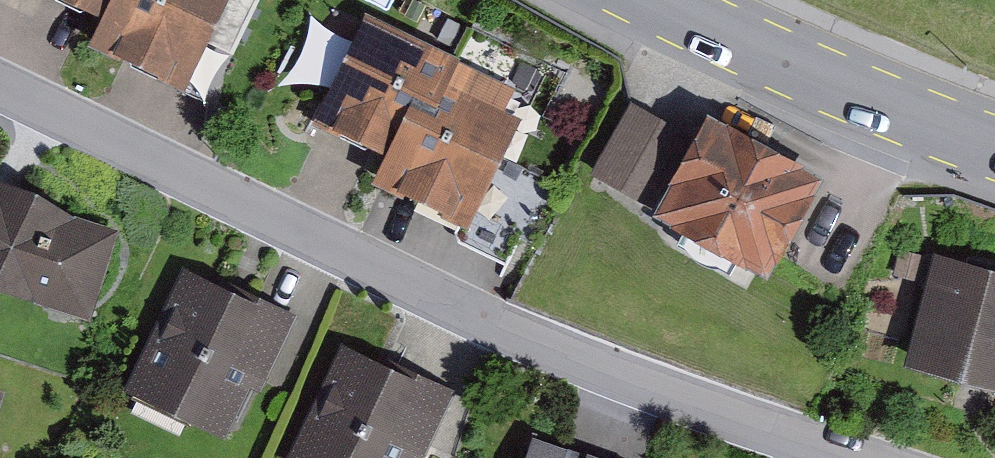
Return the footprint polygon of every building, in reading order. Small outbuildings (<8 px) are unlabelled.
[(184,86),(226,0),(77,0),(101,11),(87,40),(184,86)] [(365,7),(310,119),(379,153),(368,176),(468,225),(522,115),(504,107),(515,85),(458,58),(460,54),(365,7)] [(628,98),(590,168),(651,201),(689,130),(628,98)] [(707,107),(651,206),(767,271),(823,172),(707,107)] [(35,297),(90,314),(119,226),(75,213),(0,175),(0,280),(35,297)] [(899,247),(892,273),(919,279),(926,253),(899,247)] [(936,252),(908,361),(994,383),(994,267),(936,252)] [(184,263),(124,386),(226,435),(250,385),(262,390),(300,313),(232,280),(230,285),(184,263)] [(283,457),(423,457),(457,388),(390,356),(388,360),(341,338),(283,457)] [(564,456),(569,442),(532,430),(522,457),(569,457),(564,456)]
